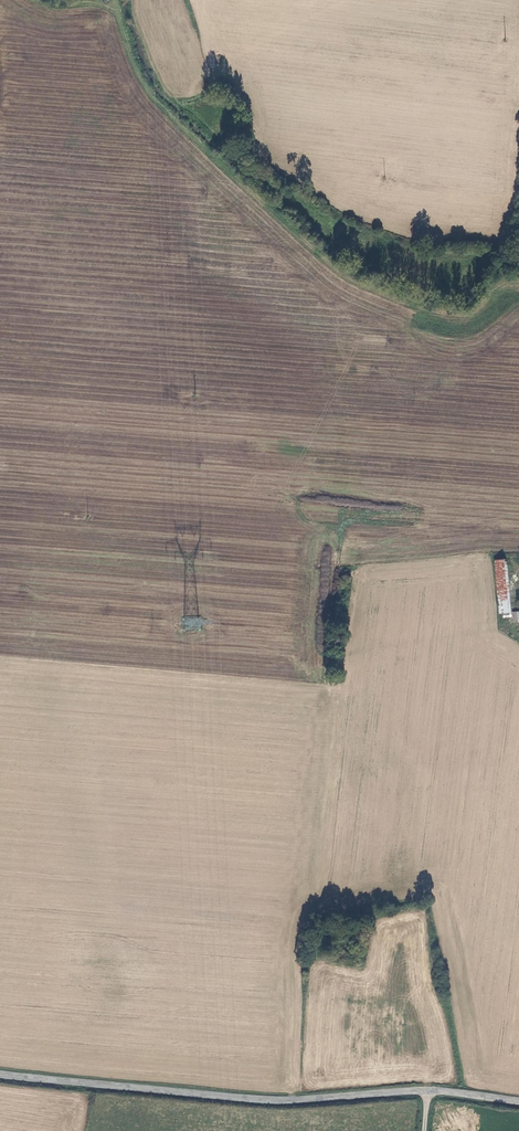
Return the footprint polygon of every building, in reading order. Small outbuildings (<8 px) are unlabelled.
[(507,561),(498,561),(502,615),(511,614),(507,561)]
